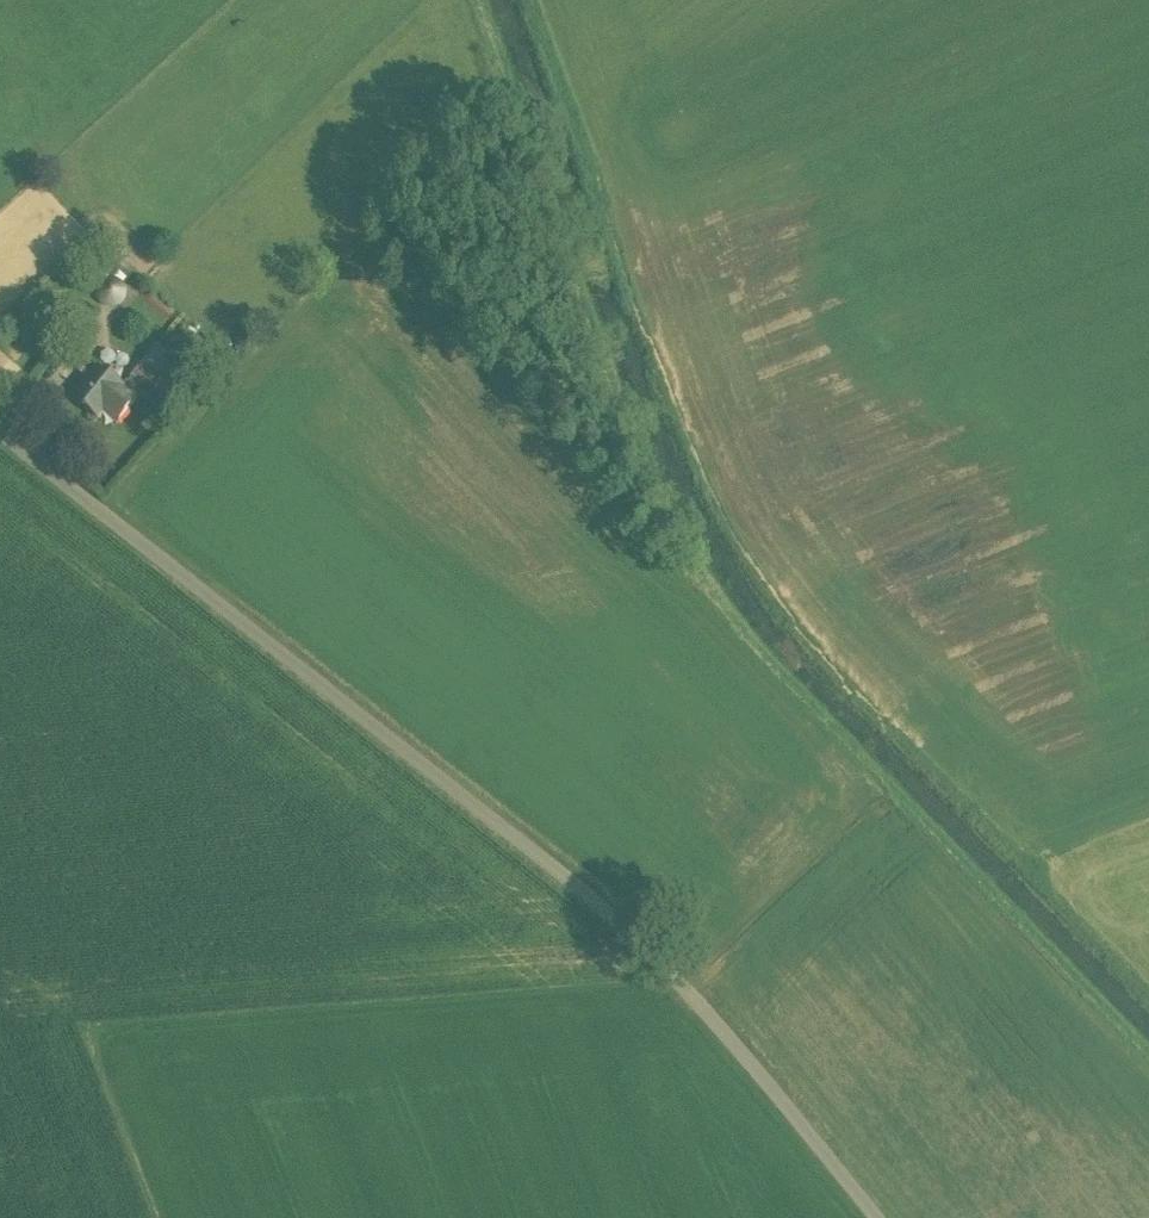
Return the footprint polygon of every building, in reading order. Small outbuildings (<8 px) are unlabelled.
[(141,273),(112,249),(94,270),(96,271),(92,277),(97,281),(101,276),(106,280),(115,269),(128,279),(130,277),(134,280),(141,273)] [(166,412),(195,374),(157,343),(122,387),(98,367),(72,398),(98,419),(103,413),(116,424),(137,399),(131,394),(136,389),(166,412)]
